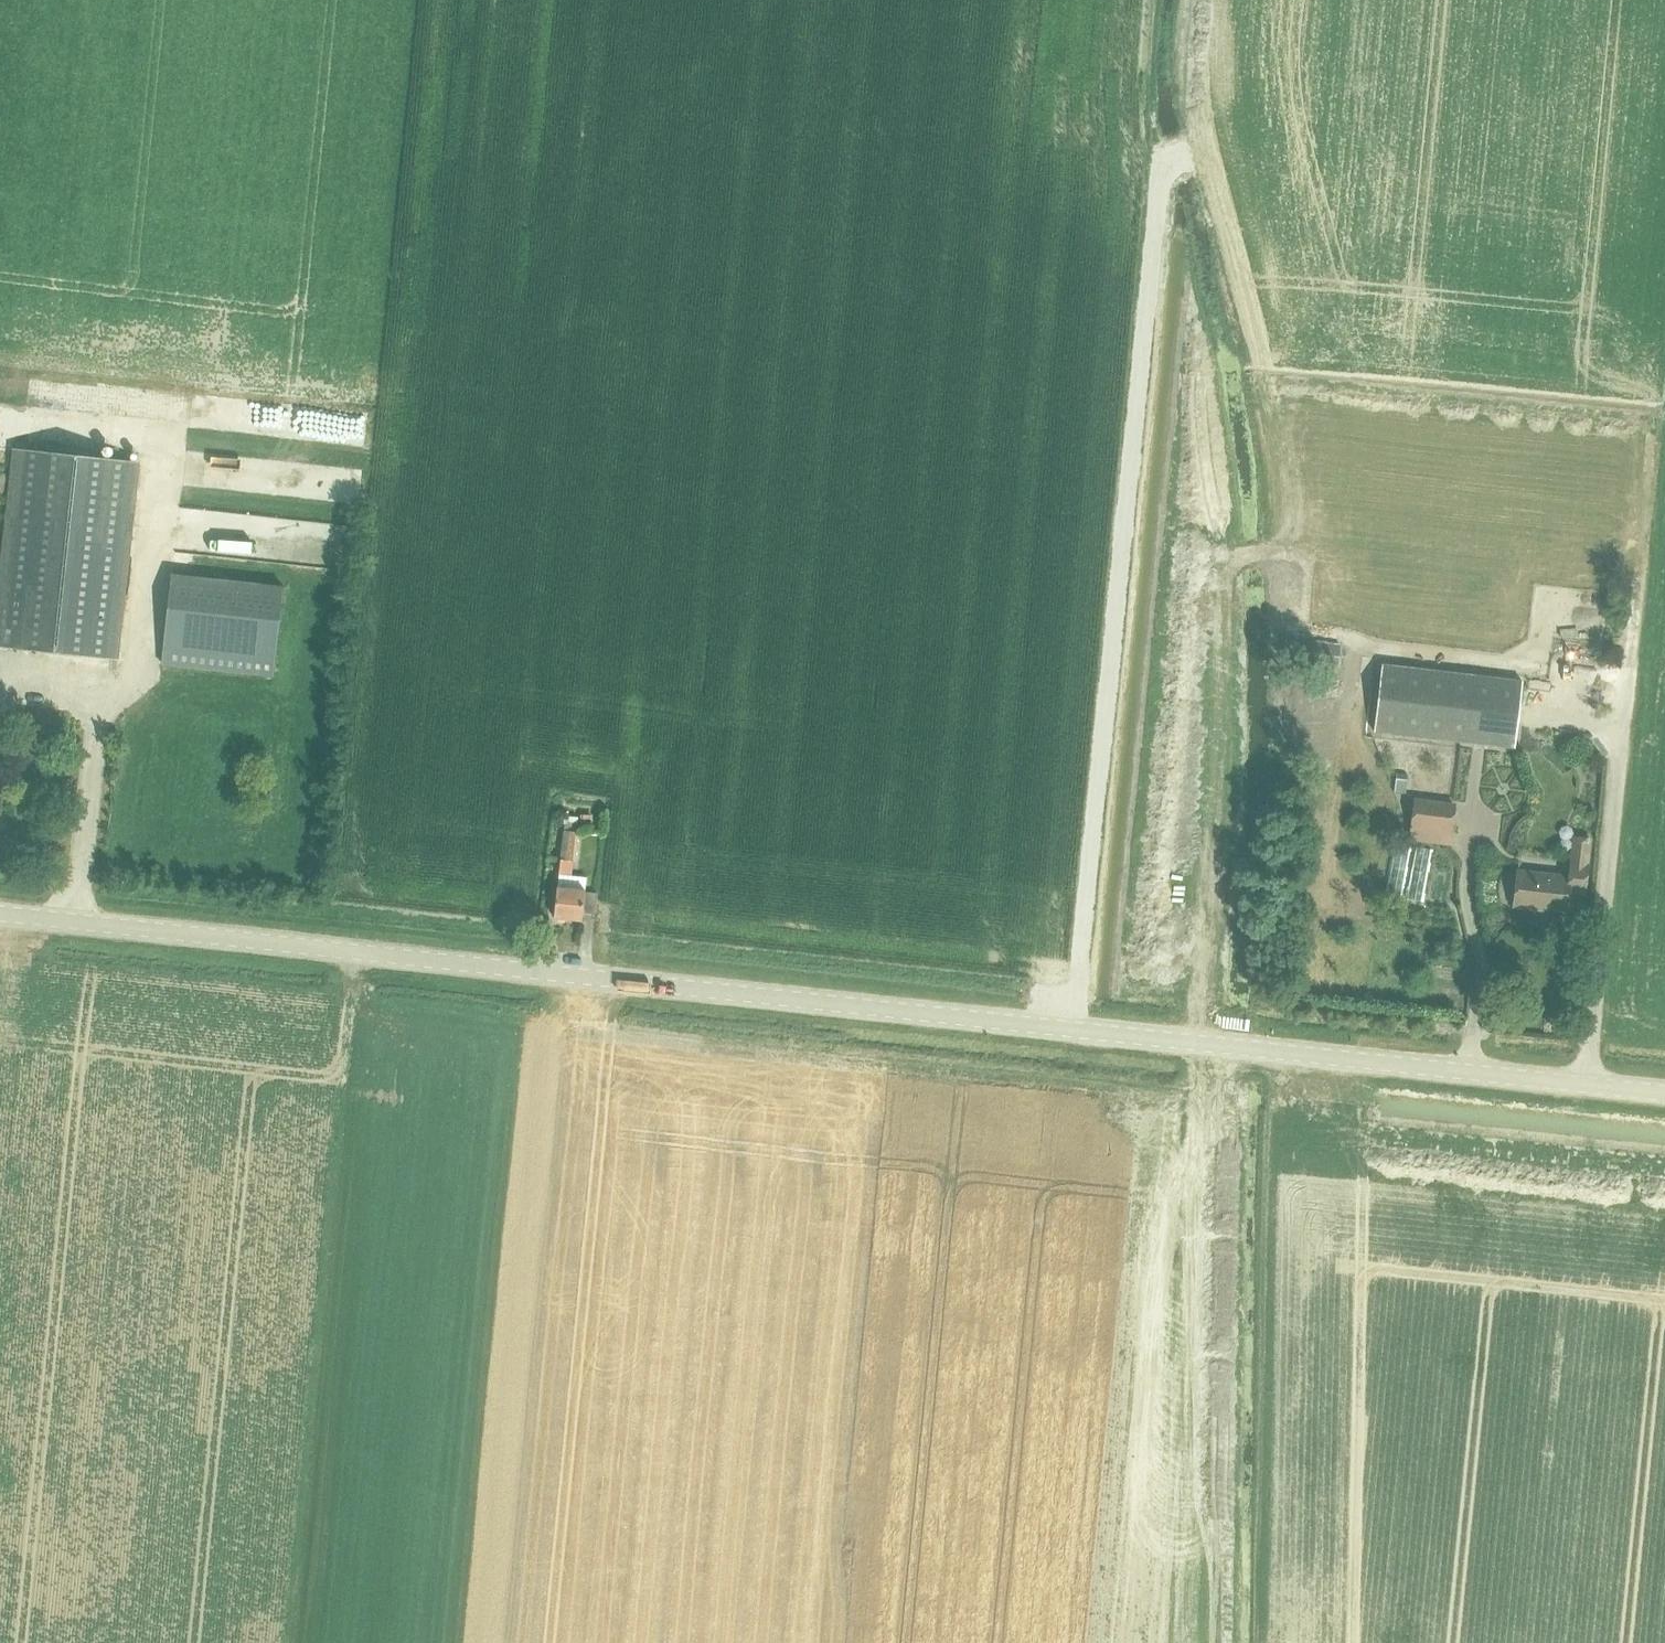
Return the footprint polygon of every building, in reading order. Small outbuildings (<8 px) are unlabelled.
[(117,659),(138,461),(12,448),(0,558),(0,646),(117,659)] [(354,487),(355,467),(320,465),(319,486),(354,487)] [(303,551),(358,557),(361,528),(281,520),(279,540),(304,542),(303,551)] [(168,574),(158,664),(269,676),(279,586),(168,574)] [(1341,645),(1286,638),(1284,661),(1339,668),(1341,645)] [(1602,643),(1600,658),(1615,661),(1618,646),(1602,643)] [(1382,665),(1374,731),(1515,748),(1523,682),(1382,665)] [(1397,772),(1396,782),(1408,783),(1408,773),(1397,772)] [(1415,800),(1412,826),(1451,831),(1455,805),(1415,800)] [(581,815),(580,827),(595,827),(596,816),(581,815)] [(563,830),(564,830),(577,832),(577,830),(579,818),(564,816),(564,817),(563,830)] [(564,830),(555,917),(583,921),(583,915),(595,916),(598,896),(585,895),(587,878),(572,877),(574,861),(575,862),(579,832),(577,832),(564,830)] [(1591,839),(1574,837),(1571,863),(1569,877),(1518,871),(1514,906),(1566,912),(1569,892),(1585,894),(1588,865),(1591,843),(1591,839)]
